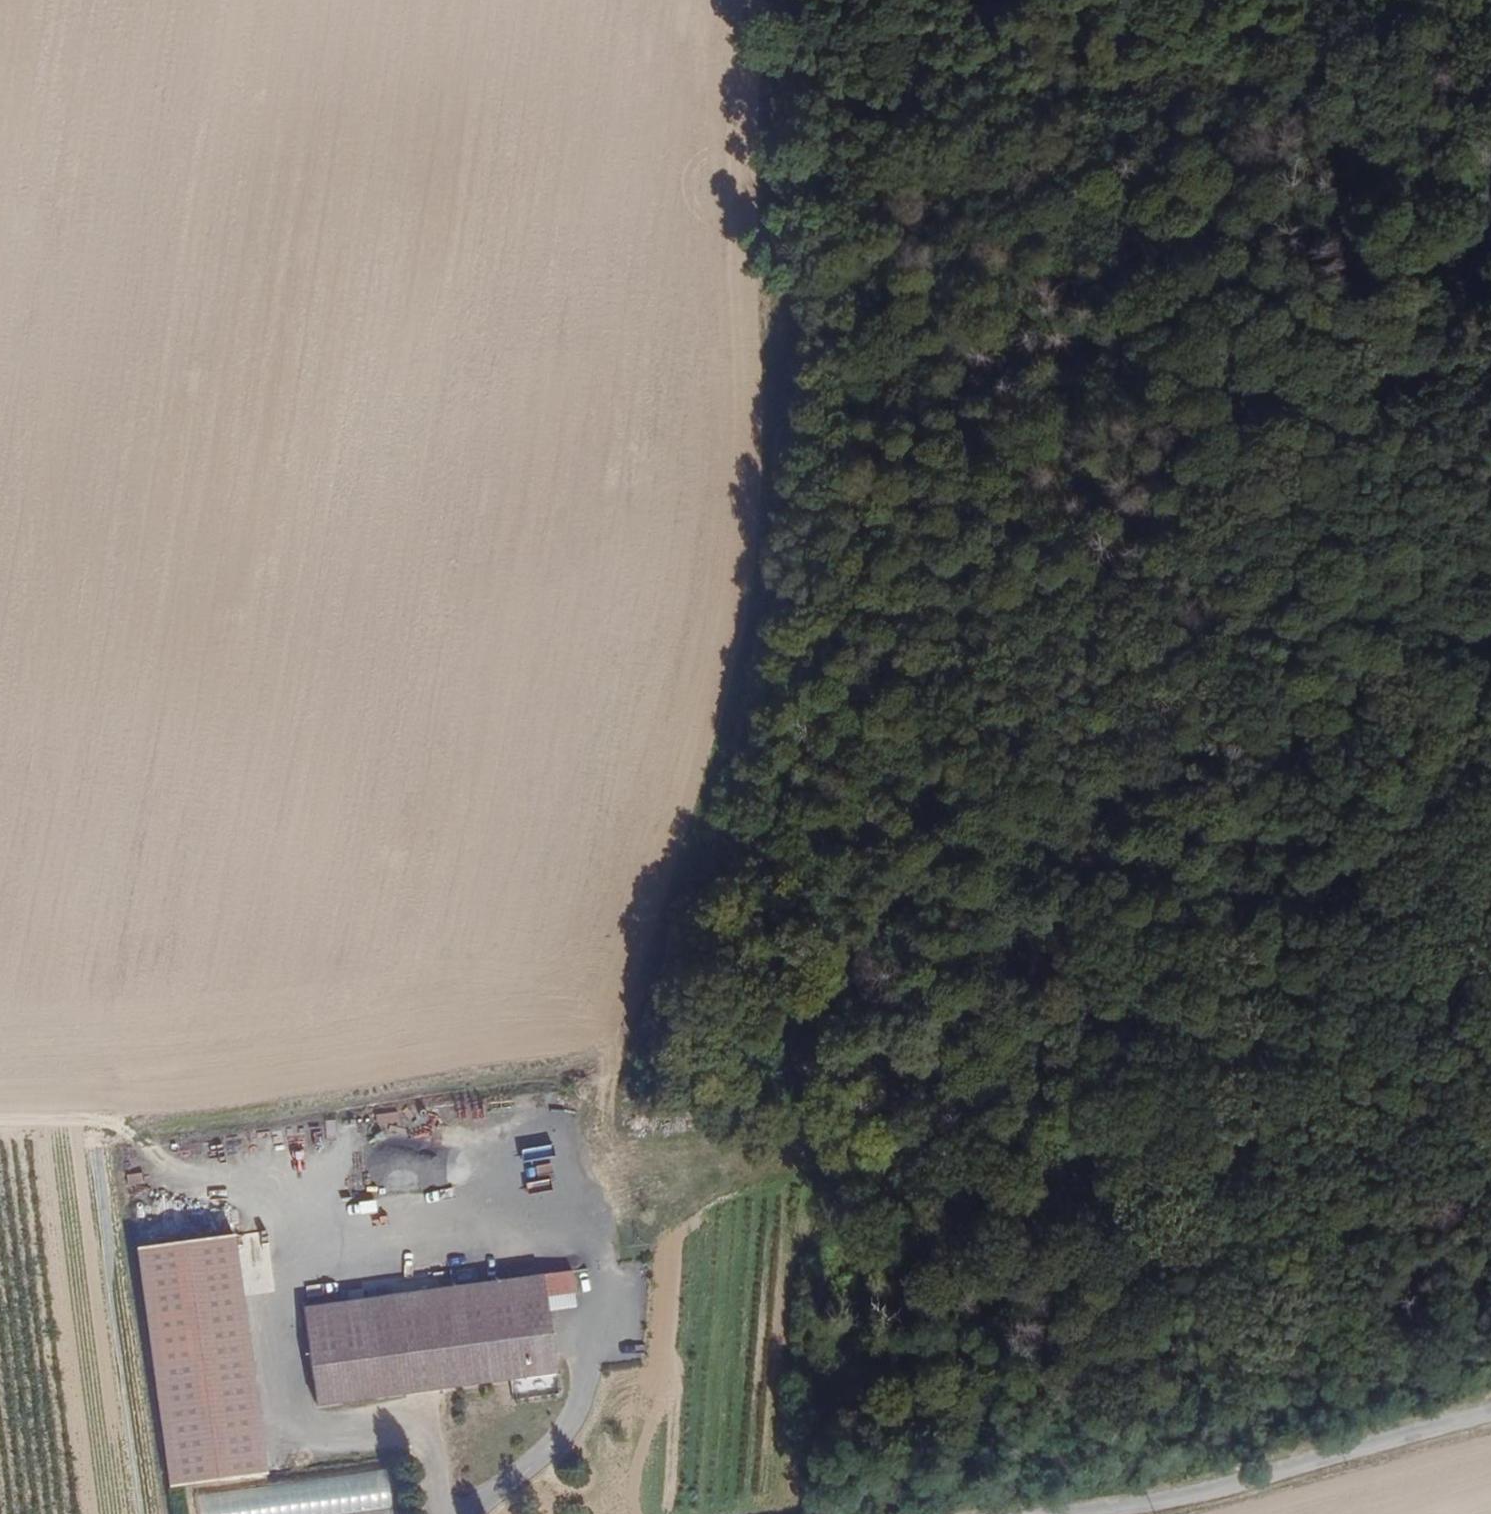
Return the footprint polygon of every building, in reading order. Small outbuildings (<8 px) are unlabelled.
[(372,1186),(445,1189),(446,1156),(374,1153),(372,1186)] [(246,1295),(274,1292),(268,1231),(240,1233),(246,1295)] [(174,1484),(261,1471),(272,1469),(235,1232),(232,1232),(138,1246),(157,1374),(174,1484)] [(557,1371),(545,1276),(439,1290),(344,1303),(303,1309),(316,1404),(425,1389),(557,1371)] [(199,1513),(395,1513),(390,1473),(196,1496),(199,1513)]
